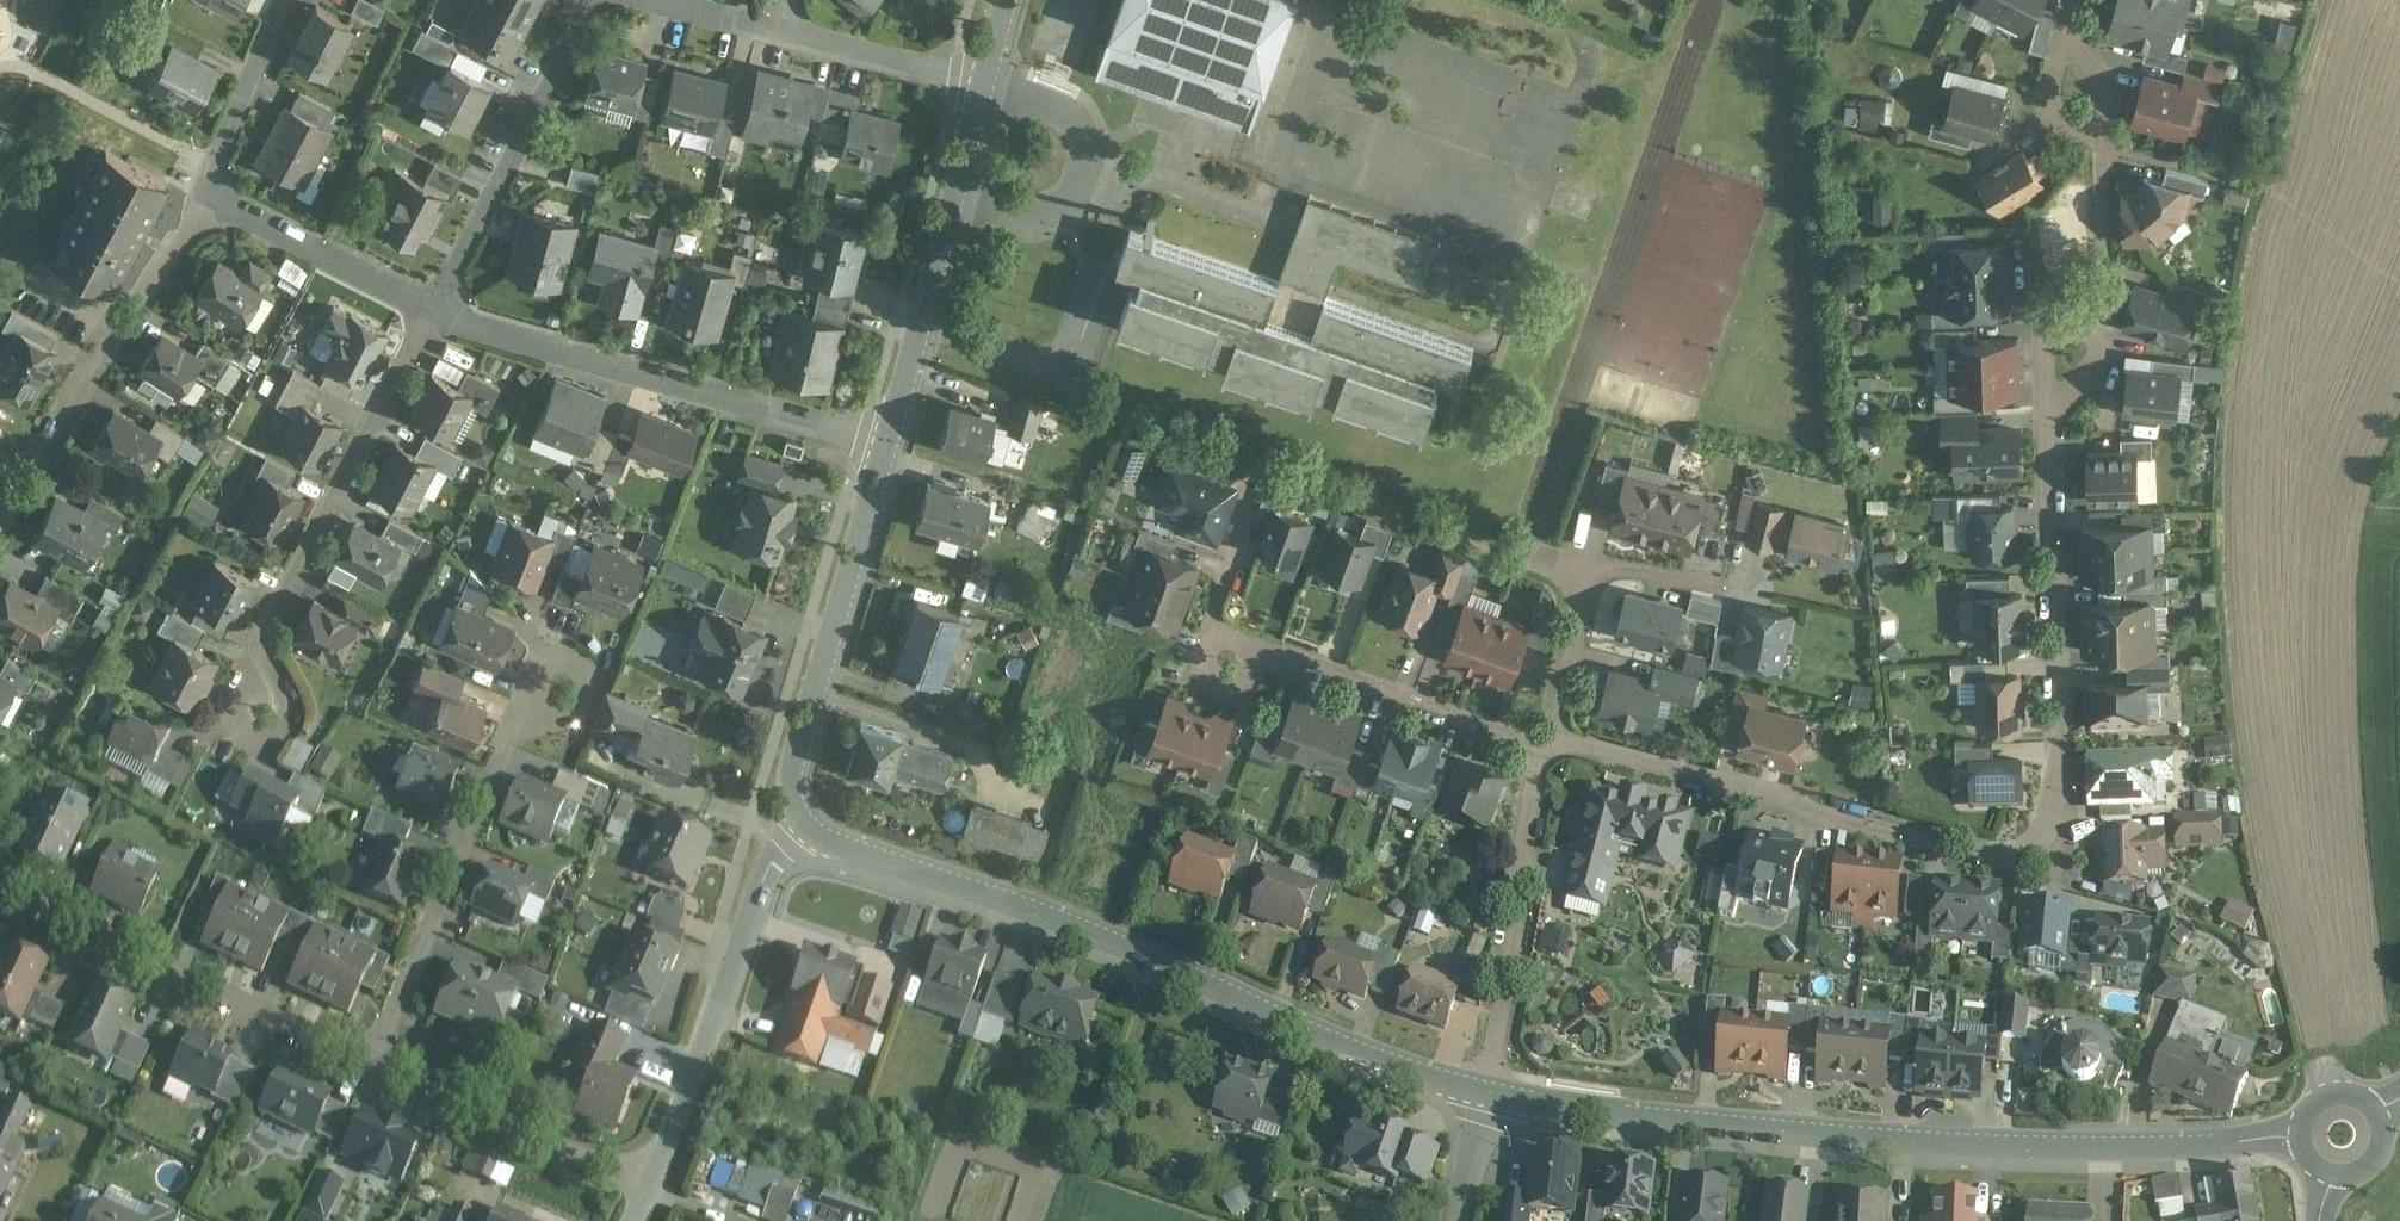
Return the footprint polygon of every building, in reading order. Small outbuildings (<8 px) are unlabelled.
[(236,10),(241,0),(217,0),(236,10)] [(367,0),(359,0),(352,13),(377,26),(386,10),(367,0)] [(463,25),(490,39),(489,42),(510,53),(538,0),(476,0),(463,25)] [(866,0),(841,0),(865,19),(875,5),(874,4),(872,5),(866,0)] [(1095,75),(1216,119),(1250,131),(1297,0),(1122,0),(1095,75)] [(1954,11),(1968,18),(1974,6),(1973,5),(1975,0),(1959,0),(1954,11)] [(1973,5),(1974,6),(1998,18),(2007,0),(1975,0),(1973,5)] [(1998,18),(2024,31),(2039,0),(2007,0),(1998,18)] [(2117,4),(2175,19),(2175,20),(2181,22),(2187,0),(2118,0),(2117,4)] [(2175,19),(2117,4),(2108,36),(2146,46),(2166,52),(2167,51),(2175,20),(2175,19)] [(350,26),(317,8),(290,58),(324,76),(350,26)] [(2040,8),(2029,50),(2044,54),(2055,12),(2040,8)] [(176,30),(163,23),(155,38),(168,44),(176,30)] [(176,30),(168,44),(172,47),(192,57),(199,42),(176,30)] [(2188,56),(2167,51),(2166,52),(2146,46),(2143,60),(2184,71),(2188,56)] [(192,57),(172,47),(166,58),(155,62),(158,73),(152,85),(193,106),(212,68),(192,57)] [(644,63),(598,51),(587,95),(633,107),(642,72),(644,63)] [(450,62),(428,106),(466,125),(488,82),(450,62)] [(2007,82),(1947,66),(1944,80),(1964,85),(2003,96),(2007,82)] [(725,83),(674,70),(662,117),(711,130),(712,130),(716,116),(725,83)] [(658,76),(642,72),(633,107),(649,111),(658,76)] [(2221,81),(2187,72),(2183,87),(2203,93),(2202,95),(2216,99),(2221,81)] [(428,103),(438,76),(428,73),(418,99),(428,103)] [(810,85),(762,73),(746,130),(798,143),(805,114),(812,86),(810,85)] [(2183,87),(2145,77),(2133,121),(2184,135),(2189,115),(2196,117),(2202,95),(2203,93),(2183,87)] [(830,87),(811,82),(810,85),(812,86),(805,114),(822,118),(830,87)] [(2003,96),(1964,85),(1953,125),(1952,127),(1974,132),(1992,137),(2003,96)] [(860,95),(830,87),(822,118),(848,125),(851,114),(855,116),(860,95)] [(331,109),(299,92),(290,109),(321,126),(331,109)] [(1846,123),(1888,125),(1889,97),(1863,96),(1862,105),(1847,104),(1846,123)] [(605,115),(633,122),(636,111),(608,104),(605,115)] [(290,109),(286,107),(257,161),(302,185),(330,131),(321,126),(290,109)] [(855,116),(851,114),(848,125),(841,151),(888,163),(897,126),(855,116)] [(735,121),(716,116),(712,130),(711,130),(705,151),(726,156),(735,121)] [(1974,132),(1952,127),(1953,125),(1933,120),(1929,135),(1970,146),(1974,132)] [(104,150),(49,256),(108,287),(164,182),(104,150)] [(2022,153),(1984,177),(1989,184),(1980,189),(1989,204),(1998,199),(2002,206),(2040,183),(2036,176),(2044,170),(2035,156),(2027,161),(2022,153)] [(463,178),(434,163),(426,179),(448,191),(445,196),(444,198),(451,201),(463,178)] [(601,173),(571,165),(566,185),(596,192),(601,173)] [(2208,181),(2166,169),(2162,183),(2189,190),(2188,192),(2204,196),(2208,181)] [(445,196),(404,175),(377,227),(407,242),(414,229),(426,235),(444,198),(445,196)] [(2141,188),(2134,194),(2123,195),(2125,241),(2151,240),(2182,215),(2188,192),(2189,190),(2162,183),(2144,178),(2141,188)] [(1279,283),(1129,230),(1117,265),(1142,273),(1138,284),(1133,283),(1119,323),(1228,361),(1225,369),(1313,399),(1316,392),(1424,430),(1437,390),(1432,388),(1436,376),(1461,385),(1473,351),(1324,299),(1339,256),(1424,287),(1440,242),(1309,196),(1290,250),(1279,283)] [(1891,203),(1874,203),(1875,221),(1891,220),(1891,203)] [(572,225),(528,213),(512,270),(556,282),(572,225)] [(660,223),(653,249),(654,249),(653,254),(666,258),(675,227),(660,223)] [(863,236),(820,224),(811,256),(806,276),(822,280),(850,287),(850,285),(863,236)] [(1968,231),(1933,232),(1933,248),(1948,248),(1948,246),(1969,246),(1968,231)] [(653,249),(600,235),(589,275),(612,282),(606,305),(636,314),(653,254),(654,249),(653,249)] [(1969,246),(1948,246),(1948,248),(1948,256),(1943,261),(1944,280),(2006,278),(2005,245),(1969,246)] [(1869,250),(1850,250),(1851,265),(1869,264),(1869,250)] [(751,256),(733,251),(728,274),(732,275),(730,282),(743,286),(751,256)] [(269,273),(249,260),(239,276),(259,289),(269,273)] [(239,276),(217,262),(196,295),(240,324),(241,321),(254,329),(272,301),(260,293),(261,291),(239,276)] [(728,274),(685,262),(667,323),(714,336),(730,282),(732,275),(728,274)] [(2006,278),(1944,280),(1945,299),(1950,304),(1950,312),(1950,313),(1968,313),(2007,311),(2006,278)] [(850,287),(822,280),(816,302),(849,310),(855,286),(850,285),(850,287)] [(2206,290),(2169,280),(2165,295),(2200,304),(2199,305),(2202,306),(2206,290)] [(2165,295),(2135,287),(2125,326),(2189,343),(2199,305),(2200,304),(2165,295)] [(849,310),(816,302),(812,318),(840,325),(839,327),(844,329),(849,310)] [(386,333),(350,315),(349,316),(332,307),(322,327),(341,335),(328,359),(332,361),(360,375),(364,377),(386,333)] [(57,334),(11,309),(1,326),(18,335),(20,331),(50,347),(57,334)] [(812,318),(788,312),(773,373),(825,386),(839,327),(840,325),(812,318)] [(1950,312),(1932,312),(1932,328),(1968,327),(1968,313),(1950,313),(1950,312)] [(1968,327),(1932,328),(1933,344),(1950,344),(1949,342),(1976,341),(1975,327),(1968,327)] [(20,331),(18,335),(0,367),(0,386),(26,400),(54,349),(50,347),(20,331)] [(193,356),(160,335),(140,367),(178,393),(192,372),(200,360),(193,356)] [(1976,341),(1949,342),(1950,344),(1950,370),(2017,367),(2016,340),(1976,341)] [(231,359),(203,341),(193,356),(200,360),(192,372),(213,385),(231,359)] [(2152,358),(2133,355),(2132,370),(2129,370),(2124,412),(2188,419),(2193,378),(2179,377),(2179,375),(2151,372),(2152,358)] [(2195,363),(2152,358),(2151,372),(2179,375),(2179,377),(2193,378),(2195,363)] [(360,375),(332,361),(320,384),(324,386),(348,399),(360,375)] [(2017,367),(1950,370),(1951,396),(1951,397),(1977,396),(2018,395),(2017,367)] [(320,384),(292,369),(273,405),(297,418),(303,406),(311,410),(324,386),(320,384)] [(196,398),(207,382),(196,375),(185,390),(196,398)] [(500,388),(474,375),(465,393),(471,396),(467,403),(486,413),(500,388)] [(465,393),(432,376),(411,415),(450,435),(467,403),(471,396),(465,393)] [(604,399),(555,379),(535,431),(576,447),(583,450),(594,424),(604,399)] [(1977,396),(1951,397),(1951,396),(1934,396),(1935,412),(1978,411),(1977,396)] [(311,410),(303,406),(297,418),(281,448),(317,467),(339,425),(311,410)] [(993,419),(949,407),(938,446),(982,458),(993,419)] [(146,432),(111,411),(90,445),(137,474),(152,451),(159,439),(146,432)] [(1037,419),(1011,411),(1006,430),(1033,437),(1037,419)] [(1975,413),(1942,414),(1942,437),(1955,437),(1955,433),(1976,432),(1975,413)] [(694,434),(642,414),(633,439),(629,449),(630,450),(680,469),(694,434)] [(182,436),(154,417),(146,432),(159,439),(152,451),(167,461),(182,436)] [(617,433),(594,424),(583,450),(576,447),(571,459),(602,471),(604,466),(617,433)] [(1976,432),(1955,433),(1955,437),(1955,457),(1963,457),(1963,473),(1979,472),(1979,476),(1996,476),(1996,472),(2020,471),(2019,431),(1976,432)] [(633,439),(617,433),(604,466),(621,473),(630,450),(629,449),(633,439)] [(463,457),(424,437),(415,455),(434,465),(433,466),(452,476),(463,457)] [(2151,437),(2120,438),(2121,454),(2135,453),(2135,458),(2152,458),(2151,437)] [(804,445),(786,440),(782,452),(800,457),(804,445)] [(415,455),(395,445),(372,490),(410,510),(433,466),(434,465),(415,455)] [(2121,454),(2088,455),(2090,501),(2137,500),(2135,458),(2135,453),(2121,454)] [(295,472),(266,457),(256,476),(264,481),(267,476),(287,487),(295,472)] [(780,466),(747,457),(741,476),(775,486),(780,466)] [(1235,472),(1201,459),(1196,473),(1230,485),(1235,472)] [(1629,469),(1606,463),(1595,504),(1618,510),(1627,478),(1629,469)] [(1196,473),(1173,464),(1154,519),(1216,541),(1230,505),(1227,504),(1232,491),(1229,489),(1230,485),(1196,473)] [(1764,470),(1748,474),(1753,491),(1768,487),(1764,470)] [(287,487),(267,476),(264,481),(241,524),(278,542),(302,495),(287,487)] [(1627,478),(1618,510),(1613,529),(1651,538),(1664,488),(1627,478)] [(943,489),(927,484),(914,527),(953,538),(965,496),(954,492),(956,487),(944,483),(943,489)] [(793,498),(753,486),(748,504),(742,509),(739,517),(746,526),(740,546),(778,557),(782,540),(787,541),(793,518),(788,516),(793,498)] [(1294,496),(1267,486),(1257,513),(1271,518),(1274,509),(1288,514),(1294,496)] [(1702,498),(1664,488),(1651,538),(1689,548),(1694,530),(1702,498)] [(2000,508),(2000,494),(1957,495),(1957,518),(1973,517),(1973,509),(2000,508)] [(124,514),(89,495),(80,513),(102,525),(101,527),(113,533),(124,514)] [(1957,518),(1957,495),(1931,495),(1931,518),(1957,518)] [(990,503),(965,496),(953,538),(978,545),(990,503)] [(1726,504),(1702,498),(1694,530),(1718,536),(1726,504)] [(80,513),(55,499),(33,538),(81,564),(101,527),(102,525),(80,513)] [(1783,511),(1758,504),(1748,542),(1773,549),(1775,541),(1781,518),(1783,511)] [(1048,517),(1027,505),(1013,530),(1035,542),(1048,517)] [(2000,508),(1973,509),(1973,517),(1973,531),(1969,535),(1969,550),(1974,554),(1975,559),(1979,559),(1984,564),(1999,563),(2003,558),(2014,558),(2012,508),(2000,508)] [(1288,514),(1274,509),(1271,518),(1260,549),(1296,562),(1310,522),(1288,514)] [(2165,513),(2122,515),(2122,529),(2149,528),(2149,529),(2165,529),(2165,513)] [(1848,527),(1797,514),(1795,522),(1781,518),(1775,541),(1789,545),(1787,552),(1812,559),(1816,565),(1830,568),(1836,565),(1838,566),(1848,527)] [(423,537),(389,519),(381,533),(415,551),(423,537)] [(1393,530),(1366,520),(1360,537),(1374,542),(1370,552),(1384,557),(1393,530)] [(551,537),(511,521),(492,568),(534,585),(546,555),(553,538),(551,537)] [(398,549),(353,525),(335,560),(379,584),(383,577),(389,575),(396,563),(394,555),(398,549)] [(576,535),(555,527),(551,537),(553,538),(546,555),(565,563),(576,535)] [(2122,529),(2082,530),(2083,554),(2149,552),(2149,529),(2149,528),(2122,529)] [(1131,543),(1143,547),(1145,543),(1169,553),(1172,543),(1137,529),(1131,543)] [(1360,537),(1338,529),(1323,569),(1359,583),(1370,552),(1374,542),(1360,537)] [(1169,553),(1145,543),(1143,547),(1133,576),(1188,597),(1200,564),(1169,553)] [(581,575),(574,592),(576,593),(621,612),(641,565),(594,545),(581,575)] [(1872,572),(1895,571),(1895,549),(1872,550),(1872,572)] [(1448,551),(1439,577),(1440,578),(1437,587),(1452,593),(1460,572),(1465,557),(1448,551)] [(2149,552),(2083,554),(2083,578),(2124,577),(2150,576),(2150,575),(2149,552)] [(256,582),(213,560),(191,603),(229,622),(234,624),(256,582)] [(1403,564),(1397,581),(1390,584),(1387,594),(1390,600),(1384,616),(1392,619),(1395,625),(1406,629),(1413,626),(1421,629),(1437,587),(1440,578),(1439,577),(1403,564)] [(581,575),(563,568),(551,597),(571,605),(576,593),(574,592),(581,575)] [(492,590),(470,570),(455,607),(460,610),(461,608),(482,617),(492,590)] [(1452,593),(1445,612),(1461,618),(1466,606),(1467,606),(1477,578),(1460,572),(1452,593)] [(82,595),(44,574),(33,595),(54,607),(53,610),(69,620),(82,595)] [(2150,576),(2124,577),(2124,591),(2167,589),(2167,574),(2150,575),(2150,576)] [(1176,631),(1188,597),(1133,576),(1122,606),(1120,610),(1145,619),(1176,631)] [(2010,577),(1967,578),(1967,598),(1977,598),(1977,597),(2010,596),(2010,577)] [(756,594),(725,580),(714,606),(745,619),(756,594)] [(9,582),(0,598),(0,623),(36,643),(53,610),(54,607),(33,595),(9,582)] [(2167,589),(2124,591),(2125,605),(2151,604),(2151,605),(2168,605),(2167,589)] [(1722,602),(1691,594),(1686,614),(1718,622),(1722,602)] [(1680,609),(1627,595),(1617,634),(1638,639),(1637,644),(1655,648),(1656,644),(1670,648),(1680,609)] [(2010,596),(1977,597),(1977,598),(1978,647),(2024,645),(2023,630),(2025,630),(2025,611),(2022,612),(2022,596),(2010,596)] [(381,617),(345,599),(338,613),(356,622),(355,623),(373,633),(381,617)] [(1541,602),(1538,600),(1528,628),(1529,629),(1524,641),(1545,649),(1554,606),(1548,604),(1548,603),(1542,601),(1541,602)] [(338,613),(314,601),(294,639),(325,655),(326,660),(332,663),(339,661),(343,655),(341,650),(355,623),(356,622),(338,613)] [(958,614),(917,601),(895,669),(937,681),(945,655),(952,633),(957,616),(958,614)] [(1120,610),(1122,606),(1110,602),(1105,616),(1142,629),(1145,619),(1120,610)] [(2125,605),(2084,606),(2085,630),(2152,628),(2151,605),(2151,604),(2125,605)] [(229,622),(197,606),(190,621),(205,629),(222,637),(229,622)] [(1461,618),(1449,651),(1446,652),(1444,658),(1445,661),(1452,664),(1455,662),(1478,671),(1497,617),(1467,606),(1466,606),(1461,618)] [(1789,615),(1746,607),(1739,639),(1736,659),(1737,659),(1779,667),(1789,615)] [(461,608),(460,610),(446,645),(498,666),(513,629),(482,617),(461,608)] [(190,621),(167,609),(156,629),(173,638),(174,637),(195,648),(205,629),(190,621)] [(764,634),(723,616),(719,625),(702,617),(691,642),(709,650),(699,672),(740,690),(764,634)] [(973,621),(957,616),(952,633),(968,639),(973,621)] [(1497,617),(1478,671),(1500,679),(1502,682),(1508,684),(1511,683),(1513,677),(1512,674),(1524,641),(1529,629),(1528,628),(1497,617)] [(2152,628),(2085,630),(2086,654),(2126,653),(2152,652),(2152,651),(2152,628)] [(1739,639),(1716,635),(1710,665),(1735,670),(1737,659),(1736,659),(1739,639)] [(195,648),(174,637),(173,638),(150,683),(192,705),(216,659),(195,648)] [(1688,649),(1683,668),(1706,674),(1711,655),(1688,649)] [(2152,652),(2126,653),(2127,667),(2170,666),(2169,650),(2152,651),(2152,652)] [(962,660),(945,655),(937,681),(954,686),(962,660)] [(6,656),(0,668),(0,674),(14,682),(14,683),(26,690),(36,672),(6,656)] [(464,677),(423,660),(412,685),(439,696),(443,687),(457,693),(464,677)] [(2007,661),(1964,662),(1965,680),(1980,680),(1979,678),(2008,677),(2007,661)] [(1697,676),(1655,666),(1651,682),(1660,685),(1660,686),(1692,694),(1697,676)] [(2170,666),(2127,667),(2127,686),(2145,686),(2145,692),(2161,691),(2170,691),(2170,666)] [(1651,682),(1611,672),(1601,713),(1650,726),(1660,686),(1660,685),(1651,682)] [(14,683),(14,682),(0,674),(0,708),(14,683)] [(2008,677),(1979,678),(1980,680),(1980,702),(1975,707),(1976,722),(1980,726),(1981,731),(2019,730),(2017,677),(2008,677)] [(2127,686),(2088,687),(2089,730),(2146,728),(2146,724),(2162,723),(2161,691),(2145,692),(2145,686),(2127,686)] [(457,693),(443,687),(439,696),(426,726),(469,744),(487,706),(457,693)] [(1768,695),(1737,687),(1729,718),(1746,722),(1750,705),(1764,708),(1768,695)] [(628,700),(607,692),(594,725),(615,734),(617,728),(628,700)] [(1285,725),(1277,748),(1278,748),(1308,759),(1329,703),(1311,696),(1310,699),(1296,694),(1285,725)] [(1180,701),(1169,697),(1159,726),(1150,750),(1151,751),(1181,762),(1198,715),(1184,709),(1180,701)] [(694,734),(645,716),(648,708),(628,700),(617,728),(636,735),(626,761),(676,780),(694,734)] [(1347,709),(1329,703),(1308,759),(1338,770),(1339,771),(1348,749),(1359,717),(1345,712),(1347,709)] [(1764,708),(1750,705),(1746,722),(1738,750),(1794,764),(1798,750),(1806,745),(1807,741),(1802,733),(1805,719),(1764,708)] [(169,734),(126,711),(106,748),(149,770),(150,771),(160,751),(169,734)] [(1213,720),(1198,715),(1181,762),(1211,773),(1212,774),(1221,749),(1232,720),(1221,716),(1213,720)] [(1285,725),(1264,718),(1251,753),(1273,762),(1278,748),(1277,748),(1285,725)] [(900,733),(859,721),(846,766),(888,779),(889,773),(898,740),(900,733)] [(1145,721),(1131,761),(1145,767),(1151,751),(1150,750),(1159,726),(1145,721)] [(1380,767),(1372,789),(1373,789),(1395,797),(1418,735),(1395,727),(1380,767)] [(1418,735),(1395,797),(1416,805),(1417,806),(1425,783),(1440,743),(1418,735)] [(439,748),(413,737),(406,753),(412,755),(413,752),(434,761),(439,748)] [(953,756),(898,740),(889,773),(944,789),(953,756)] [(283,767),(300,776),(313,751),(295,742),(283,767)] [(1992,745),(1955,746),(1955,765),(1970,764),(1970,763),(1993,762),(1992,745)] [(325,748),(311,769),(328,780),(342,759),(325,748)] [(1235,754),(1221,749),(1212,774),(1211,773),(1206,789),(1220,794),(1235,754)] [(1369,756),(1348,749),(1339,771),(1338,770),(1333,784),(1356,792),(1367,762),(1369,756)] [(183,763),(160,751),(150,771),(149,770),(145,778),(169,790),(183,763)] [(434,761),(413,752),(412,755),(400,785),(412,790),(410,794),(415,796),(414,799),(425,804),(426,801),(443,808),(457,773),(448,769),(449,767),(434,761)] [(2165,757),(2089,759),(2090,807),(2100,806),(2130,805),(2152,805),(2151,786),(2155,782),(2166,781),(2170,777),(2170,761),(2165,757)] [(1356,792),(1353,800),(1367,805),(1373,789),(1372,789),(1380,767),(1367,762),(1356,792)] [(1504,777),(1463,762),(1445,813),(1486,827),(1487,825),(1489,824),(1492,816),(1491,814),(1504,777)] [(1993,762),(1970,763),(1970,764),(1971,805),(2021,804),(2020,762),(1993,762)] [(599,790),(558,773),(549,795),(563,801),(562,802),(578,809),(589,813),(599,790)] [(249,777),(231,815),(236,817),(236,818),(237,818),(237,817),(238,817),(238,818),(239,819),(249,824),(246,831),(276,846),(299,803),(249,777)] [(549,795),(518,782),(500,824),(531,837),(533,842),(540,844),(550,840),(553,833),(551,829),(551,828),(567,835),(578,809),(562,802),(563,801),(549,795)] [(1425,783),(1417,806),(1416,805),(1410,821),(1425,826),(1439,788),(1425,783)] [(1660,811),(1644,807),(1646,797),(1623,792),(1621,801),(1600,796),(1600,793),(1598,788),(1592,786),(1586,789),(1585,795),(1588,800),(1591,801),(1566,897),(1603,907),(1616,854),(1637,860),(1674,870),(1687,818),(1674,815),(1676,810),(1662,806),(1660,811)] [(2218,808),(2215,791),(2191,795),(2194,812),(2218,808)] [(84,816),(44,797),(17,855),(57,874),(84,816)] [(2130,805),(2100,806),(2101,821),(2131,820),(2130,805)] [(1028,828),(973,809),(965,833),(1037,857),(1047,829),(1030,823),(1028,828)] [(411,829),(371,813),(361,835),(382,844),(383,843),(401,850),(411,829)] [(2219,818),(2176,820),(2177,847),(2220,846),(2219,818)] [(706,839),(662,820),(649,850),(653,855),(646,874),(649,875),(651,880),(656,882),(662,880),(686,890),(698,860),(701,858),(708,843),(706,839)] [(2162,833),(2102,835),(2097,840),(2098,865),(2103,870),(2104,885),(2123,884),(2124,891),(2144,890),(2143,863),(2163,862),(2162,833)] [(1738,900),(1762,906),(1779,841),(1755,835),(1738,900)] [(958,840),(947,837),(943,849),(954,853),(958,840)] [(1258,844),(1241,837),(1233,858),(1235,858),(1228,878),(1243,884),(1258,844)] [(1714,854),(1717,840),(1701,837),(1698,851),(1714,854)] [(1233,858),(1188,841),(1172,884),(1178,886),(1180,891),(1190,894),(1195,892),(1219,901),(1228,878),(1235,858),(1233,858)] [(1804,848),(1779,841),(1762,906),(1788,912),(1804,848)] [(401,850),(383,843),(382,844),(362,894),(400,910),(421,859),(401,850)] [(156,877),(126,863),(129,855),(113,847),(91,894),(138,916),(156,877)] [(1268,853),(1257,849),(1250,866),(1262,870),(1268,853)] [(1830,854),(1816,853),(1812,890),(1826,892),(1830,854)] [(1869,859),(1839,856),(1833,913),(1854,915),(1864,916),(1869,859)] [(1900,862),(1869,859),(1864,916),(1873,917),(1895,919),(1900,862)] [(1291,879),(1269,871),(1253,913),(1259,916),(1261,921),(1271,924),(1276,922),(1300,931),(1307,911),(1316,888),(1314,887),(1320,870),(1297,861),(1291,879)] [(523,884),(487,869),(471,908),(515,927),(527,898),(531,887),(523,884)] [(1338,876),(1320,869),(1320,870),(1314,887),(1316,888),(1307,911),(1323,916),(1338,876)] [(555,881),(529,870),(523,884),(531,887),(527,898),(544,906),(555,881)] [(1922,879),(1908,878),(1904,915),(1918,917),(1922,879)] [(216,879),(200,913),(213,919),(226,891),(227,891),(230,885),(216,879)] [(1968,886),(1937,883),(1933,921),(1931,937),(1932,937),(1962,940),(1968,886)] [(1999,889),(1968,886),(1962,940),(1992,944),(1993,944),(1995,927),(1999,889)] [(682,897),(662,889),(659,898),(653,900),(645,918),(651,921),(678,932),(685,915),(681,913),(678,907),(682,897)] [(271,905),(248,894),(245,899),(227,891),(226,891),(213,919),(201,946),(260,974),(273,948),(286,919),(285,918),(269,911),(271,905)] [(2220,918),(2245,929),(2254,908),(2229,897),(2220,918)] [(901,904),(887,949),(910,956),(924,911),(901,904)] [(2066,909),(2027,905),(2022,954),(2060,958),(2061,958),(2063,939),(2066,909)] [(302,919),(288,912),(285,918),(286,919),(273,948),(286,954),(302,919)] [(1864,916),(1854,915),(1853,927),(1862,928),(1864,916)] [(1873,917),(1864,916),(1862,928),(1872,929),(1873,917)] [(302,919),(286,954),(298,961),(313,932),(314,932),(316,926),(302,919)] [(1933,921),(1918,919),(1914,952),(1931,954),(1932,937),(1931,937),(1933,921)] [(678,932),(651,921),(643,939),(675,952),(675,953),(676,954),(685,935),(678,932)] [(2148,927),(2096,921),(2094,942),(2092,962),(2093,962),(2144,967),(2148,927)] [(2010,928),(1995,927),(1993,944),(1992,944),(1990,960),(2007,962),(2010,928)] [(314,932),(313,932),(298,961),(286,986),(346,1014),(372,960),(353,951),(356,945),(333,935),(330,940),(314,932)] [(1542,932),(1537,950),(1561,957),(1566,938),(1542,932)] [(643,939),(633,934),(617,971),(615,971),(606,993),(624,1000),(627,993),(652,1004),(675,953),(675,952),(643,939)] [(2079,941),(2063,939),(2061,958),(2060,958),(2058,972),(2075,974),(2079,941)] [(1681,940),(1660,956),(1672,971),(1693,955),(1681,940)] [(2094,942),(2079,941),(2075,974),(2074,986),(2091,988),(2093,962),(2092,962),(2094,942)] [(2266,947),(2244,941),(2240,953),(2259,969),(2271,966),(2266,947)] [(972,949),(954,943),(952,948),(937,943),(923,985),(970,1001),(985,959),(970,954),(972,949)] [(1332,947),(1328,945),(1315,981),(1364,999),(1367,990),(1377,963),(1376,962),(1354,955),(1352,949),(1338,944),(1332,947)] [(8,946),(0,962),(0,1009),(19,1018),(31,992),(44,964),(8,946)] [(1400,957),(1381,949),(1376,962),(1377,963),(1367,990),(1385,996),(1400,957)] [(855,969),(805,952),(791,994),(792,994),(840,1010),(841,1011),(855,969)] [(2060,958),(2029,955),(2027,969),(2058,972),(2060,958)] [(1486,974),(1456,964),(1450,981),(1461,985),(1456,999),(1479,1007),(1486,974)] [(494,985),(513,993),(537,1002),(544,982),(502,966),(494,985)] [(2191,1004),(2198,976),(2161,967),(2154,995),(2191,1004)] [(494,985),(451,968),(440,995),(444,997),(436,1015),(467,1028),(468,1034),(479,1039),(484,1035),(494,1039),(513,993),(494,985)] [(1441,982),(1414,973),(1399,1013),(1444,1029),(1456,999),(1461,985),(1450,981),(1442,978),(1441,982)] [(1024,987),(994,976),(982,1011),(980,1017),(1010,1027),(1024,987)] [(890,989),(860,978),(846,1019),(877,1029),(890,989)] [(1057,989),(1036,981),(1020,1027),(1032,1031),(1031,1034),(1051,1041),(1052,1038),(1068,1044),(1070,1048),(1071,1048),(1078,1051),(1086,1047),(1089,1039),(1087,1035),(1098,1002),(1076,995),(1078,991),(1059,985),(1057,989)] [(94,987),(66,1048),(102,1065),(106,1058),(118,1032),(131,1004),(94,987)] [(41,997),(31,992),(19,1018),(29,1022),(41,997)] [(840,1010),(792,994),(772,1054),(820,1070),(829,1044),(837,1020),(840,1010)] [(41,997),(29,1022),(52,1033),(63,1007),(41,997)] [(1725,1002),(1707,1001),(1703,1044),(1720,1045),(1722,1019),(1723,1019),(1725,1002)] [(2026,1006),(2005,1004),(2002,1031),(2002,1037),(2022,1039),(2026,1006)] [(982,1011),(967,1006),(957,1038),(971,1043),(980,1017),(982,1011)] [(1807,1010),(1789,1008),(1788,1025),(1789,1025),(1786,1051),(1803,1053),(1807,1010)] [(1825,1012),(1807,1010),(1803,1053),(1819,1054),(1822,1028),(1823,1028),(1825,1012)] [(1907,1019),(1889,1018),(1887,1034),(1889,1034),(1886,1061),(1903,1062),(1904,1055),(1907,1022),(1907,1019)] [(1723,1019),(1722,1019),(1720,1045),(1717,1076),(1728,1077),(1735,1071),(1751,1072),(1755,1022),(1723,1019)] [(877,1034),(837,1020),(829,1044),(869,1057),(877,1034)] [(2220,1039),(2175,1021),(2166,1044),(2204,1058),(2186,1102),(2230,1119),(2247,1076),(2240,1073),(2249,1051),(2220,1039)] [(1788,1025),(1755,1022),(1751,1072),(1766,1074),(1772,1081),(1783,1082),(1786,1051),(1789,1025),(1788,1025)] [(1925,1023),(1907,1022),(1904,1055),(1920,1057),(1922,1040),(1923,1040),(1925,1023)] [(622,1038),(592,1025),(585,1040),(616,1053),(622,1038)] [(1823,1028),(1822,1028),(1819,1054),(1817,1085),(1828,1086),(1835,1080),(1850,1082),(1855,1031),(1823,1028)] [(2002,1031),(1985,1029),(1983,1046),(1984,1046),(1982,1063),(1999,1064),(2002,1037),(2002,1031)] [(2061,1029),(2055,1033),(2051,1038),(2046,1044),(2043,1051),(2041,1055),(2040,1060),(2039,1063),(2039,1069),(2040,1077),(2063,1073),(2062,1069),(2062,1067),(2062,1065),(2062,1062),(2063,1058),(2065,1056),(2065,1055),(2067,1053),(2068,1052),(2069,1051),(2072,1049),(2061,1029)] [(1887,1034),(1855,1031),(1850,1082),(1866,1083),(1872,1090),(1883,1091),(1886,1061),(1889,1034),(1887,1034)] [(128,1037),(118,1032),(106,1058),(116,1063),(128,1037)] [(206,1040),(191,1033),(169,1080),(191,1090),(196,1088),(211,1095),(212,1096),(218,1083),(229,1061),(230,1058),(209,1048),(206,1040)] [(150,1047),(128,1037),(116,1063),(136,1073),(137,1073),(150,1047)] [(616,1053),(585,1040),(578,1057),(595,1064),(574,1113),(614,1130),(635,1079),(610,1069),(616,1053)] [(1923,1040),(1922,1040),(1920,1057),(1917,1094),(1948,1098),(1953,1043),(1923,1040)] [(1983,1046),(1953,1043),(1948,1098),(1978,1101),(1982,1063),(1984,1046),(1983,1046)] [(2204,1058),(2166,1044),(2149,1087),(2186,1102),(2204,1058)] [(2077,1047),(2072,1049),(2069,1051),(2068,1052),(2067,1053),(2065,1055),(2065,1056),(2063,1058),(2062,1062),(2062,1064),(2062,1065),(2062,1067),(2062,1069),(2063,1073),(2063,1074),(2065,1078),(2068,1081),(2072,1084),(2075,1085),(2081,1087),(2086,1086),(2089,1085),(2092,1083),(2094,1082),(2113,1090),(2121,1073),(2102,1065),(2101,1061),(2099,1058),(2098,1055),(2096,1052),(2093,1050),(2090,1048),(2085,1047),(2081,1047),(2077,1047)] [(256,1074),(229,1061),(218,1083),(244,1095),(256,1074)] [(136,1073),(116,1063),(110,1076),(131,1085),(136,1073)] [(1272,1079),(1231,1065),(1216,1110),(1228,1114),(1227,1118),(1243,1123),(1244,1120),(1256,1124),(1267,1093),(1272,1079)] [(328,1099),(279,1075),(261,1114),(310,1137),(311,1135),(327,1102),(328,1099)] [(244,1095),(218,1083),(212,1096),(211,1095),(209,1099),(235,1111),(244,1095)] [(1294,1102),(1267,1093),(1256,1124),(1283,1133),(1294,1102)] [(0,1121),(0,1141),(9,1146),(28,1108),(11,1100),(0,1121)] [(347,1112),(327,1102),(311,1135),(332,1144),(347,1112)] [(400,1130),(382,1121),(380,1124),(361,1115),(344,1152),(369,1163),(365,1172),(382,1180),(385,1175),(401,1182),(411,1160),(408,1159),(417,1141),(399,1133),(400,1130)] [(1373,1130),(1357,1124),(1340,1174),(1356,1179),(1359,1169),(1395,1181),(1397,1176),(1409,1142),(1411,1136),(1375,1124),(1373,1130)] [(21,1152),(9,1146),(0,1141),(0,1195),(21,1152)] [(1436,1151),(1409,1142),(1397,1176),(1424,1185),(1436,1151)] [(500,1160),(483,1152),(481,1157),(472,1177),(489,1185),(500,1160)] [(471,1153),(462,1172),(472,1177),(481,1157),(471,1153)] [(1578,1163),(1535,1158),(1532,1181),(1530,1180),(1527,1202),(1526,1210),(1528,1210),(1571,1216),(1578,1163)] [(761,1215),(776,1175),(749,1164),(734,1204),(761,1215)] [(1653,1170),(1611,1165),(1606,1199),(1604,1215),(1606,1215),(1647,1220),(1653,1170)] [(2215,1178),(2220,1210),(2197,1213),(2198,1220),(2258,1220),(2249,1172),(2215,1178)] [(318,1175),(300,1214),(315,1220),(323,1220),(340,1185),(318,1175)] [(776,1175),(761,1215),(759,1220),(781,1220),(796,1182),(776,1175)] [(2178,1178),(2152,1183),(2156,1206),(2182,1201),(2178,1178)] [(1687,1183),(1682,1220),(1721,1220),(1726,1187),(1687,1183)] [(865,1220),(877,1220),(881,1209),(821,1190),(816,1205),(851,1216),(864,1220),(865,1220)] [(1768,1190),(1764,1220),(1804,1220),(1807,1195),(1768,1190)] [(84,1220),(85,1220),(95,1198),(83,1193),(74,1217),(84,1220)] [(1590,1197),(1587,1220),(1605,1220),(1606,1215),(1604,1215),(1606,1199),(1590,1197)] [(1884,1200),(1839,1198),(1838,1220),(1883,1220),(1884,1200)] [(1936,1198),(1935,1220),(1975,1220),(1976,1200),(1936,1198)] [(1503,1199),(1501,1220),(1526,1220),(1528,1210),(1526,1210),(1527,1202),(1503,1199)] [(454,1206),(447,1220),(470,1220),(473,1215),(454,1206)] [(98,1207),(92,1220),(129,1220),(98,1207)] [(152,1207),(145,1220),(175,1220),(177,1219),(152,1207)] [(498,1210),(493,1220),(522,1220),(498,1210)] [(2034,1213),(2033,1220),(2086,1220),(2087,1215),(2034,1213)]
